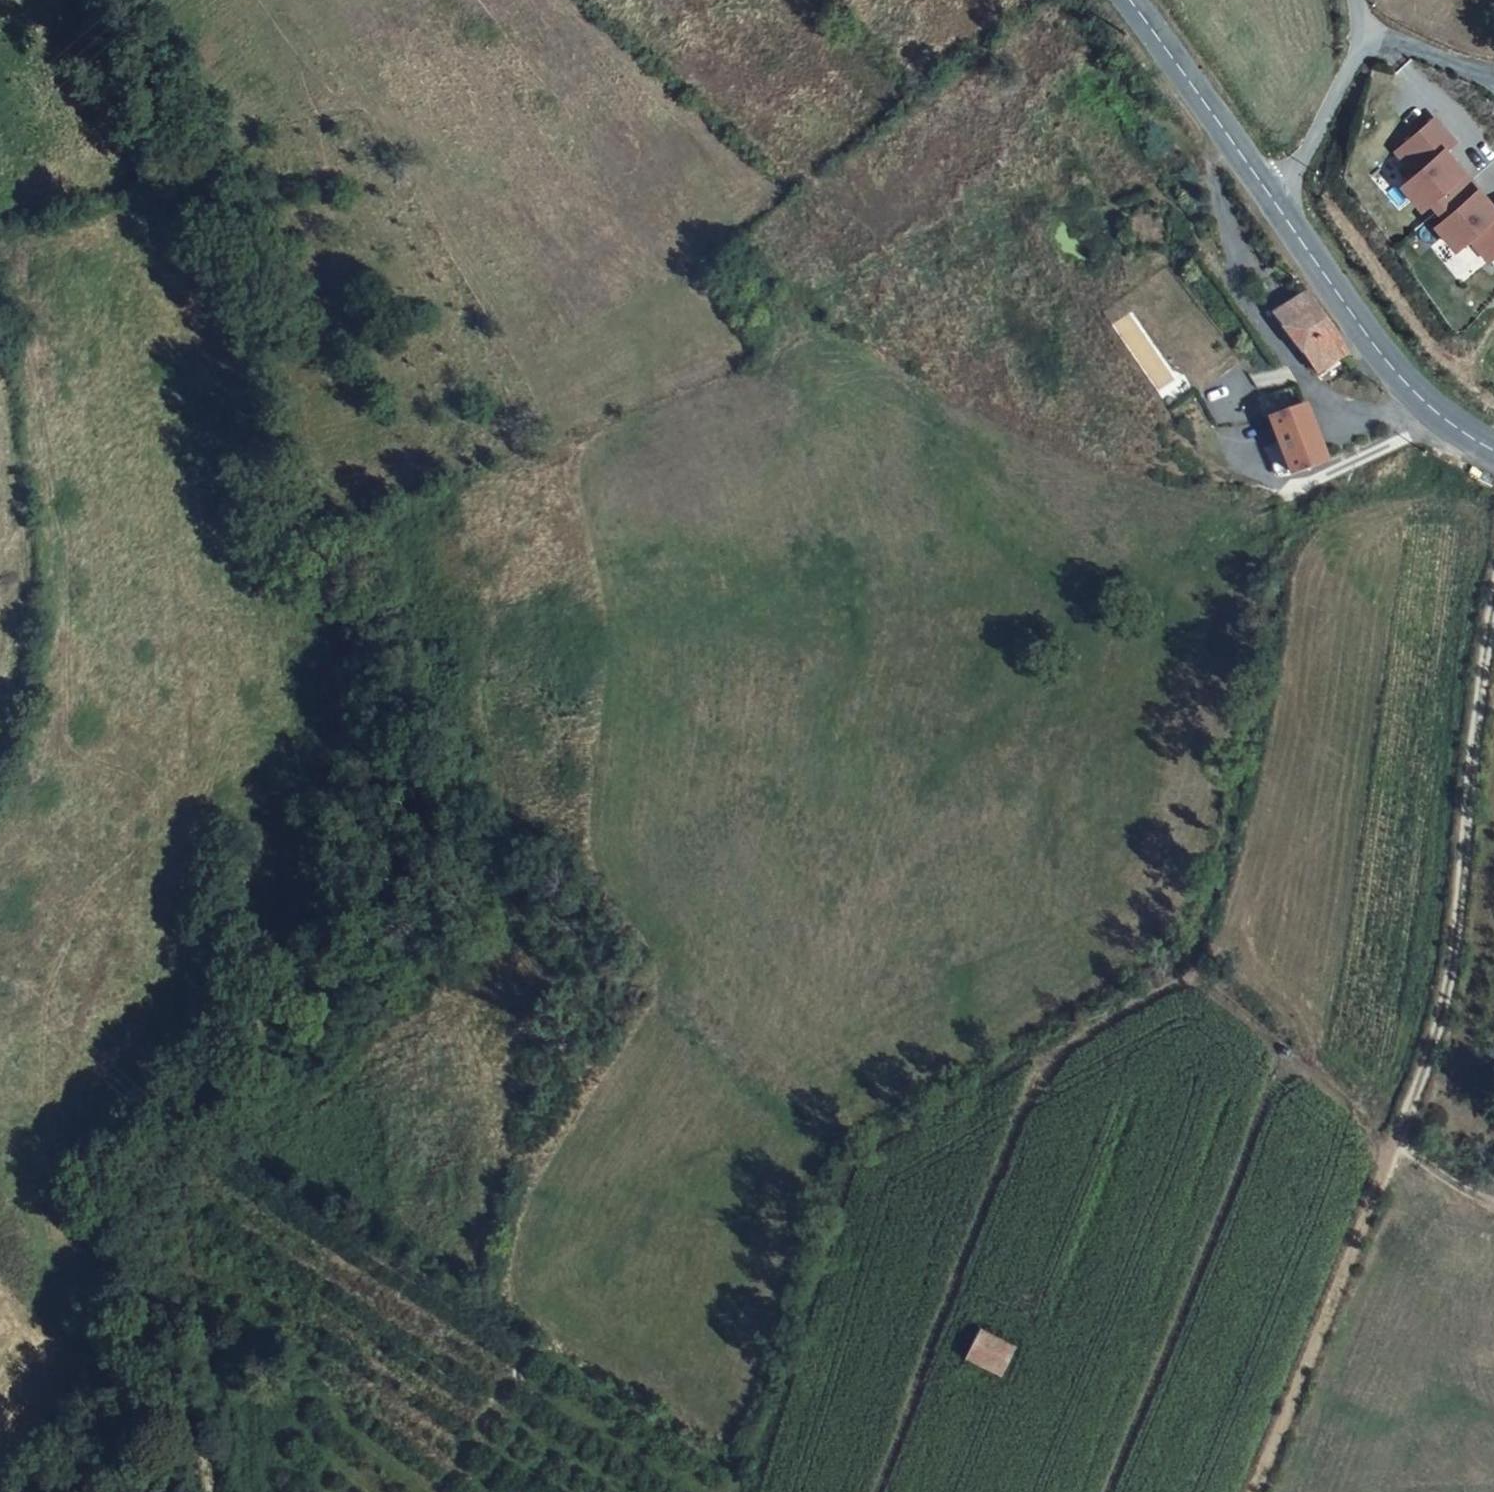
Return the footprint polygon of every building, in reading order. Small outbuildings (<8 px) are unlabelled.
[(1440,110),(1404,145),(1425,167),(1412,179),(1428,195),(1439,195),(1442,192),(1450,201),(1469,182),(1461,173),(1474,162),(1453,141),(1462,132),(1440,110)] [(1461,173),(1469,182),(1481,170),(1474,162),(1461,173)] [(1489,178),(1481,170),(1469,182),(1477,190),(1489,178)] [(1469,182),(1450,201),(1457,208),(1455,211),(1454,222),(1470,238),(1483,226),(1493,237),(1493,182),(1489,178),(1477,190),(1469,182)] [(1336,318),(1297,265),(1285,274),(1290,281),(1269,296),(1312,353),(1331,338),(1323,328),(1336,318)] [(1343,328),(1336,318),(1323,328),(1331,338),(1343,328)] [(1315,448),(1296,383),(1259,393),(1274,461),(1315,448)] [(1021,1327),(969,1303),(954,1338),(1004,1361),(1021,1327)]
